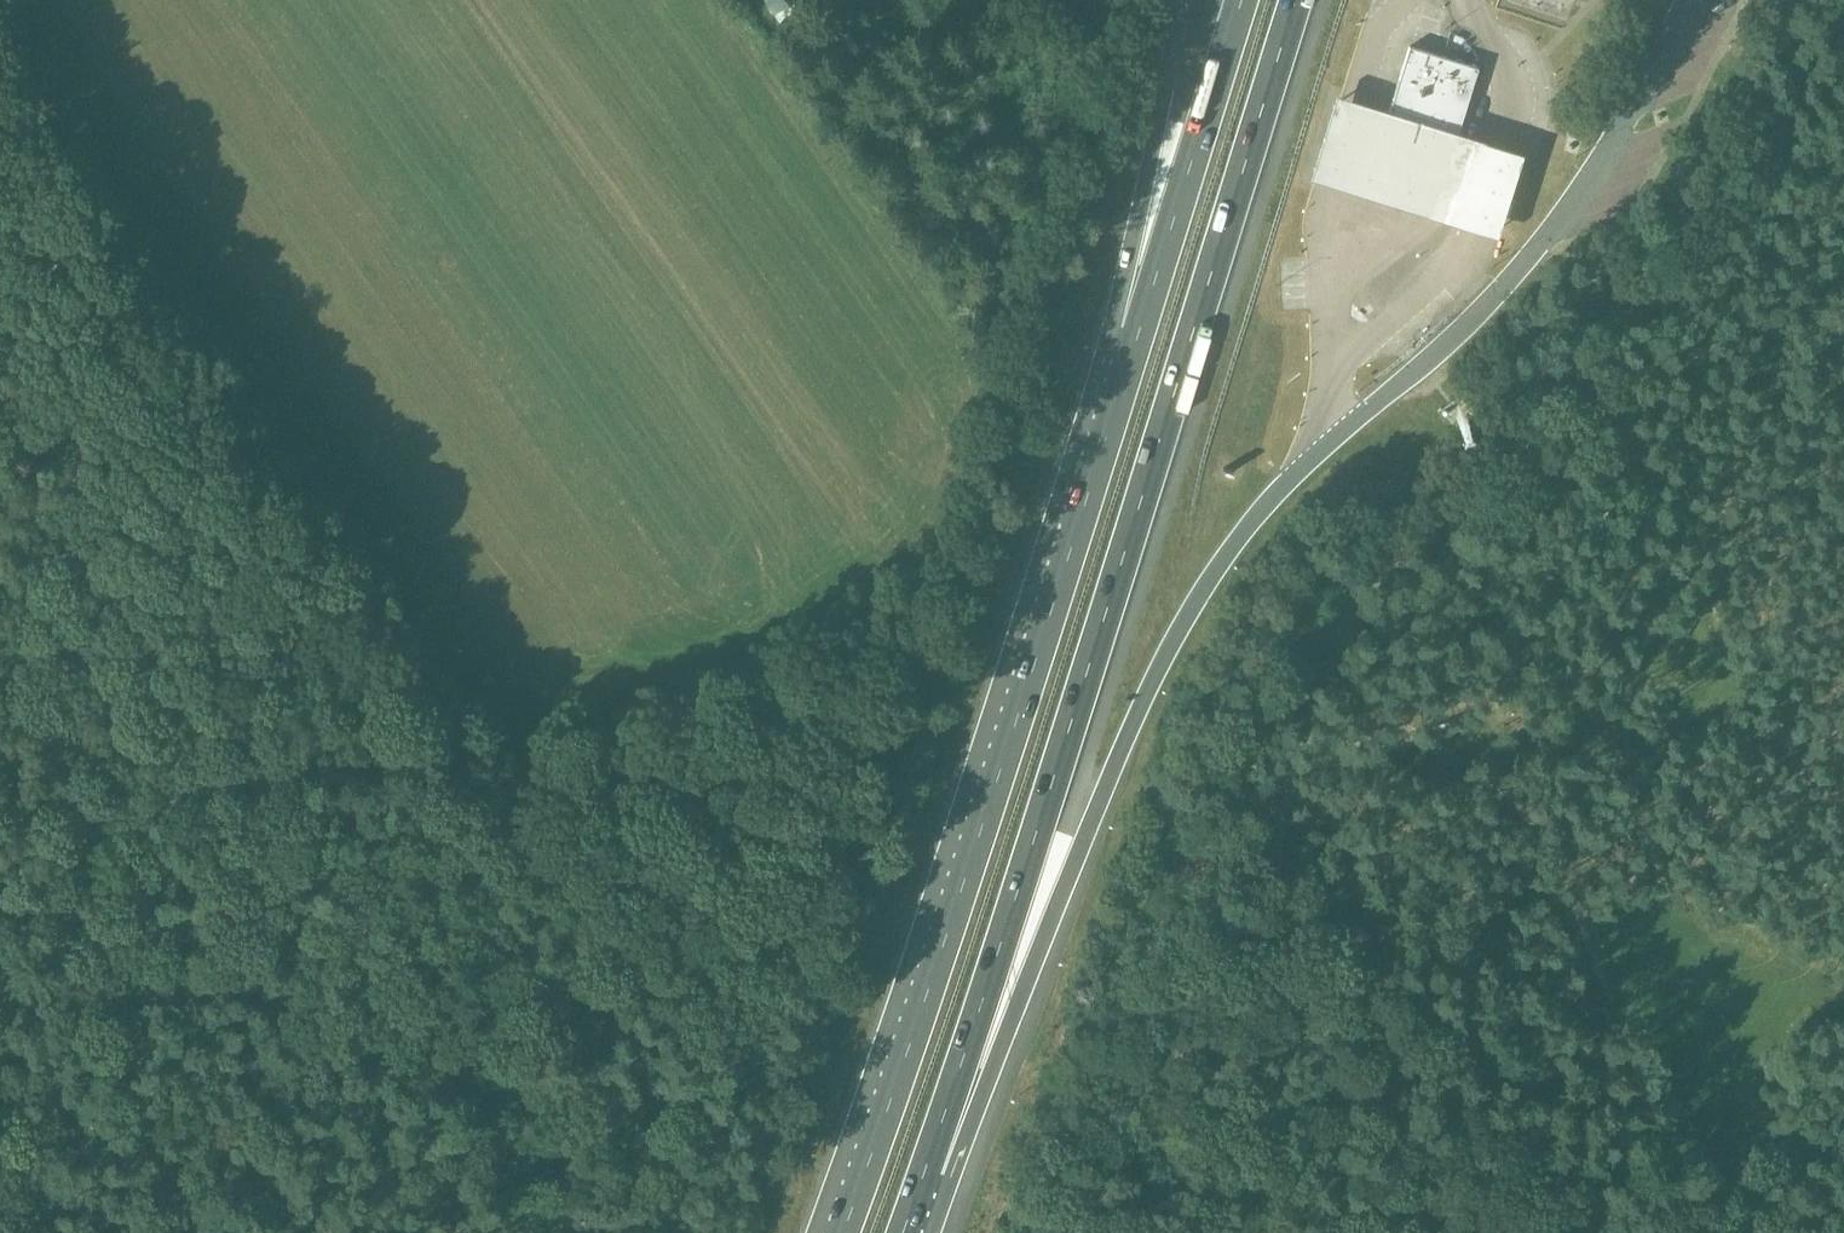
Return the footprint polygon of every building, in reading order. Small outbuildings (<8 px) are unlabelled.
[(775,13),(793,0),(766,0),(775,13)] [(1400,106),(1445,121),(1461,72),(1451,69),(1455,57),(1412,43),(1400,81),(1407,84),(1400,106)] [(1338,83),(1311,166),(1503,228),(1530,145),(1338,83)]
